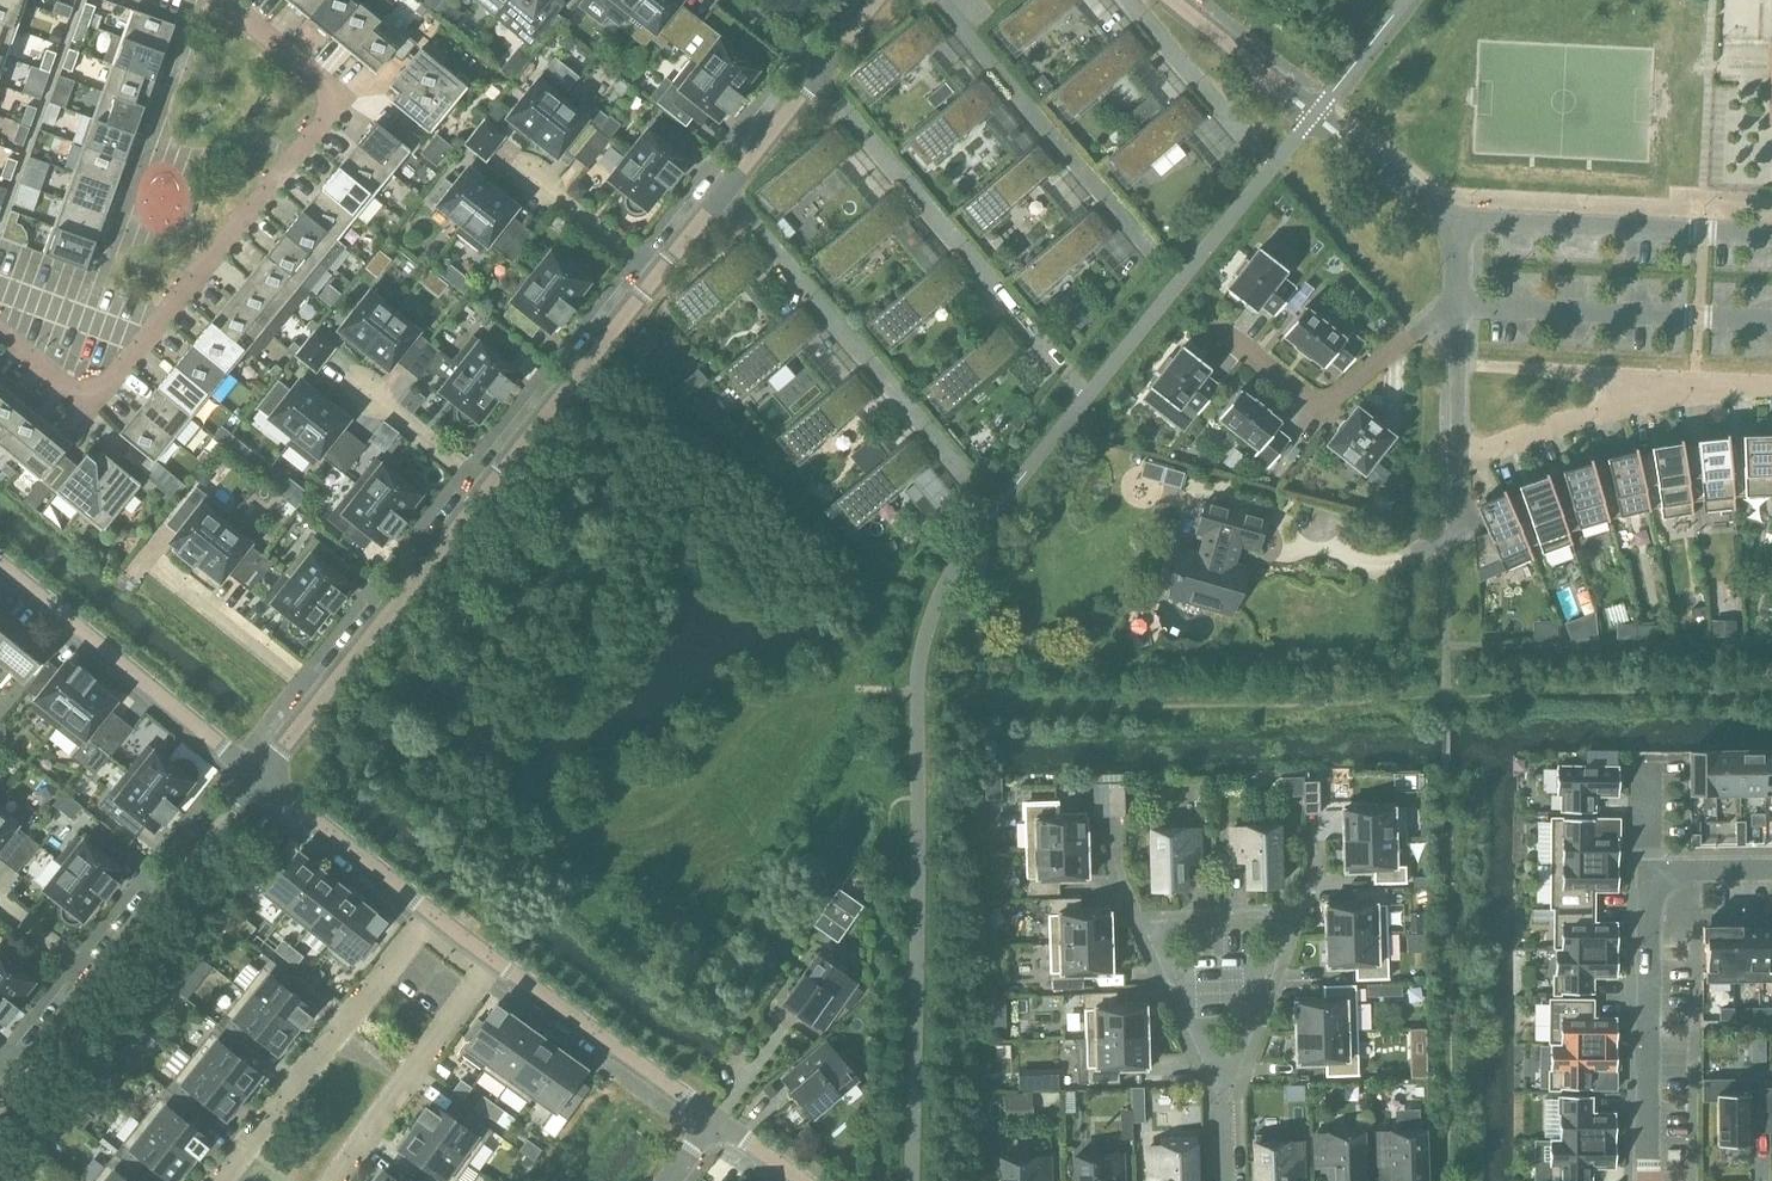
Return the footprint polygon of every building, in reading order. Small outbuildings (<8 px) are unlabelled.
[(15,29),(25,2),(20,0),(0,0),(0,23),(15,29)] [(309,17),(323,0),(288,0),(309,17)] [(356,0),(323,0),(309,17),(331,36),(359,2),(356,0)] [(447,0),(446,0),(437,10),(443,15),(452,4),(447,0)] [(495,18),(503,9),(510,0),(474,0),(495,18)] [(503,9),(495,18),(530,47),(533,43),(540,48),(564,19),(557,13),(567,2),(564,0),(510,0),(503,9)] [(601,1),(626,21),(632,14),(631,13),(642,0),(602,0),(601,1)] [(669,40),(691,12),(679,3),(682,0),(642,0),(631,13),(632,14),(656,33),(657,31),(669,40)] [(1018,50),(1077,0),(1030,0),(998,27),(1018,50)] [(73,7),(57,1),(53,12),(69,18),(73,7)] [(86,2),(79,21),(89,25),(93,13),(96,6),(86,2)] [(381,20),(359,2),(331,36),(353,54),(381,20)] [(420,4),(415,10),(422,16),(427,9),(420,4)] [(932,8),(851,76),(871,99),(952,31),(932,8)] [(134,10),(123,37),(164,52),(174,24),(134,10)] [(691,12),(669,40),(680,49),(702,22),(691,12)] [(93,13),(89,25),(98,28),(102,16),(93,13)] [(403,38),(381,20),(353,54),(376,73),(392,53),(404,39),(403,38)] [(82,44),(89,25),(79,21),(72,41),(82,44)] [(5,56),(15,29),(0,23),(0,54),(5,56)] [(1154,48),(1134,25),(1053,93),(1073,116),(1154,48)] [(53,29),(50,37),(59,41),(62,32),(53,29)] [(103,61),(114,64),(155,79),(164,52),(123,37),(113,34),(103,61)] [(738,94),(757,70),(758,69),(759,67),(760,64),(760,62),(759,60),(759,58),(758,56),(756,54),(755,53),(753,51),(751,51),(749,50),(747,50),(745,50),(742,51),(740,52),(739,53),(737,55),(712,35),(692,59),(738,95),(738,94)] [(405,36),(403,38),(404,39),(392,53),(401,61),(415,44),(405,36)] [(69,48),(62,68),(72,71),(79,52),(69,48)] [(399,92),(466,86),(468,84),(467,84),(465,85),(421,48),(390,85),(399,92)] [(40,69),(50,72),(57,53),(46,49),(40,69)] [(738,94),(738,95),(692,59),(673,84),(682,91),(673,102),(700,125),(710,113),(718,119),(725,110),(729,113),(742,97),(738,94)] [(114,64),(104,91),(145,106),(155,79),(114,64)] [(533,137),(569,92),(544,73),(508,118),(517,125),(514,129),(531,142),(534,138),(533,137)] [(927,165),(1007,97),(987,74),(907,142),(927,165)] [(1042,74),(1031,84),(1040,95),(1052,85),(1042,74)] [(70,94),(75,81),(59,75),(55,88),(70,94)] [(945,83),(934,92),(942,101),(953,92),(945,83)] [(25,84),(22,92),(40,99),(43,91),(25,84)] [(468,87),(466,86),(399,92),(392,101),(429,131),(466,86),(468,88),(468,87)] [(1209,114),(1189,90),(1108,159),(1128,182),(1209,114)] [(94,118),(135,133),(145,106),(104,91),(94,118)] [(569,92),(533,137),(534,138),(557,157),(564,149),(575,158),(597,130),(586,121),(593,112),(569,92)] [(1128,114),(1138,126),(1161,106),(1151,95),(1128,114)] [(49,102),(43,121),(54,125),(61,106),(49,102)] [(692,118),(673,102),(666,110),(685,125),(692,118)] [(31,126),(33,121),(37,108),(28,104),(21,123),(31,126)] [(496,104),(489,113),(498,121),(505,111),(496,104)] [(85,145),(125,160),(135,133),(94,118),(82,114),(72,141),(85,145)] [(411,152),(422,139),(399,120),(389,132),(409,149),(408,150),(411,152)] [(484,120),(475,132),(495,149),(505,137),(484,120)] [(666,185),(669,188),(682,172),(679,169),(686,160),(678,154),(687,142),(659,120),(650,131),(648,130),(629,155),(666,185)] [(357,144),(390,172),(408,150),(409,149),(389,132),(376,121),(357,144)] [(779,213),(860,145),(840,122),(760,190),(779,213)] [(14,142),(23,146),(30,127),(20,124),(14,142)] [(597,130),(575,158),(587,167),(609,139),(597,130)] [(486,161),(495,149),(475,132),(465,144),(486,161)] [(436,166),(452,146),(437,134),(421,154),(436,166)] [(982,231),(1063,163),(1043,140),(963,208),(982,231)] [(75,172),(116,187),(125,160),(85,145),(83,148),(72,144),(64,168),(75,172)] [(357,144),(339,166),(372,194),(390,172),(357,144)] [(647,209),(666,185),(629,155),(609,179),(627,193),(626,195),(625,197),(624,199),(624,202),(625,204),(625,206),(626,208),(628,210),(629,211),(631,212),(633,213),(635,214),(637,214),(640,214),(642,213),(644,212),(645,211),(647,209)] [(1,177),(11,180),(16,166),(18,161),(8,157),(1,177)] [(339,166),(321,189),(354,216),(372,194),(339,166)] [(493,188),(494,188),(497,184),(480,171),(478,175),(468,168),(455,185),(445,178),(429,199),(439,206),(463,225),(464,225),(493,188)] [(65,199),(106,214),(116,187),(75,172),(65,199)] [(568,192),(578,200),(584,193),(583,185),(577,180),(568,192)] [(32,187),(21,183),(13,203),(25,208),(32,187)] [(517,207),(494,188),(493,188),(464,225),(463,225),(457,232),(483,252),(489,244),(501,253),(522,224),(511,215),(517,207)] [(835,279),(915,211),(896,188),(816,256),(835,279)] [(321,189),(303,211),(336,238),(354,216),(321,189)] [(55,226),(96,241),(106,214),(65,199),(55,226)] [(1118,228),(1099,205),(1018,273),(1038,296),(1118,228)] [(346,247),(336,238),(303,211),(284,233),(318,260),(328,269),(346,247)] [(8,219),(1,237),(9,240),(17,222),(8,219)] [(513,262),(534,234),(522,224),(501,253),(513,262)] [(96,241),(55,226),(45,254),(86,269),(96,241)] [(284,233),(266,255),(300,282),(318,260),(284,233)] [(688,328),(769,260),(750,237),(669,305),(688,328)] [(1538,240),(1530,240),(1529,257),(1537,257),(1538,240)] [(1255,312),(1260,305),(1275,316),(1292,294),(1297,288),(1283,277),(1288,270),(1260,248),(1249,261),(1245,258),(1233,273),(1237,276),(1227,289),(1255,312)] [(531,277),(569,307),(570,306),(589,282),(590,281),(591,279),(591,276),(591,274),(591,272),(591,270),(590,268),(588,266),(587,265),(585,263),(583,263),(581,262),(578,262),(576,262),(574,263),(572,264),(570,265),(569,267),(551,252),(531,277)] [(891,345),(971,277),(952,254),(871,322),(891,345)] [(247,278),(281,305),(283,306),(290,312),(309,290),(301,284),(300,282),(266,255),(247,278)] [(574,309),(570,306),(569,307),(531,277),(512,301),(514,303),(504,314),(532,337),(542,325),(550,331),(557,322),(561,325),(574,309)] [(263,326),(281,305),(247,278),(230,299),(263,327),(263,326)] [(467,278),(459,289),(464,293),(472,282),(467,278)] [(1297,288),(1292,294),(1303,302),(1314,289),(1303,280),(1297,288)] [(364,349),(400,304),(376,285),(340,330),(349,337),(346,341),(362,354),(365,350),(364,349)] [(211,322),(245,349),(247,350),(254,356),(272,334),(265,328),(263,326),(263,327),(230,299),(211,322)] [(744,394),(825,326),(805,303),(725,371),(744,394)] [(395,361),(407,370),(429,342),(418,333),(425,324),(400,304),(364,349),(365,350),(389,369),(395,361)] [(1333,329),(1337,324),(1322,313),(1319,317),(1305,307),(1283,335),(1297,346),(1296,347),(1310,357),(1324,368),(1330,361),(1344,372),(1366,343),(1351,331),(1345,338),(1333,329)] [(307,325),(313,331),(318,324),(312,319),(307,325)] [(946,410),(1027,342),(1007,320),(927,388),(946,410)] [(193,343),(227,371),(245,349),(211,322),(193,343)] [(315,331),(305,343),(326,360),(335,348),(315,331)] [(498,397),(497,397),(501,400),(514,384),(510,381),(518,372),(509,366),(519,354),(491,332),(481,343),(472,336),(453,361),(460,367),(498,397)] [(295,353),(301,347),(294,341),(288,348),(295,353)] [(429,342),(407,370),(419,379),(428,367),(441,351),(429,342)] [(193,343),(175,366),(209,393),(227,371),(193,343)] [(326,360),(305,343),(296,355),(316,371),(326,360)] [(1211,368),(1183,346),(1172,359),(1168,356),(1156,371),(1161,374),(1150,387),(1179,410),(1184,403),(1198,414),(1220,386),(1206,375),(1211,368)] [(441,391),(459,405),(457,408),(456,411),(456,413),(456,416),(457,417),(458,420),(459,421),(462,424),(464,425),(467,426),(471,426),(472,425),(475,424),(476,423),(479,421),(497,397),(498,397),(460,367),(453,361),(441,351),(428,367),(448,383),(441,391)] [(271,370),(277,376),(283,369),(276,364),(271,370)] [(175,366),(157,388),(190,415),(209,393),(175,366)] [(690,378),(698,388),(707,380),(697,368),(690,374),(690,378)] [(799,459),(880,391),(861,368),(780,436),(799,459)] [(294,437),(295,437),(325,399),(325,400),(328,396),(312,384),(309,387),(300,380),(292,391),(279,381),(258,408),(270,418),(294,437)] [(260,397),(267,388),(260,382),(253,391),(260,397)] [(27,405),(5,387),(0,393),(0,438),(27,405)] [(190,415),(157,388),(139,410),(172,437),(190,415)] [(1253,456),(1268,468),(1290,440),(1277,429),(1282,422),(1268,411),(1268,410),(1255,400),(1254,400),(1240,389),(1218,417),(1232,428),(1228,432),(1243,444),(1246,440),(1258,449),(1253,456)] [(320,455),(332,464),(354,436),(343,427),(349,419),(325,400),(325,399),(295,437),(294,437),(288,444),(313,464),(320,455)] [(19,460),(49,424),(27,405),(0,438),(0,444),(19,460)] [(1365,474),(1394,436),(1357,406),(1345,421),(1344,421),(1338,429),(1327,444),(1365,474)] [(238,408),(234,412),(241,418),(245,414),(238,408)] [(153,460),(154,459),(172,437),(139,410),(120,433),(133,444),(153,460)] [(370,439),(384,451),(398,433),(384,421),(370,439)] [(72,442),(49,424),(19,460),(42,479),(42,478),(56,462),(72,442)] [(222,427),(215,435),(225,443),(231,435),(222,427)] [(1734,510),(1735,510),(1734,496),(1745,496),(1771,495),(1771,430),(1771,435),(1743,436),(1743,441),(1728,442),(1727,432),(1726,432),(1734,510)] [(1680,438),(1693,515),(1694,514),(1691,501),(1703,500),(1704,512),(1733,509),(1733,510),(1734,510),(1726,432),(1725,432),(1726,438),(1697,441),(1697,445),(1683,448),(1681,437),(1680,438)] [(856,525),(936,457),(917,434),(836,502),(856,525)] [(354,436),(332,464),(344,473),(366,446),(354,436)] [(887,455),(872,438),(856,451),(871,469),(887,455)] [(1634,446),(1650,512),(1650,511),(1661,509),(1663,518),(1691,514),(1692,515),(1693,515),(1680,438),(1679,438),(1680,443),(1651,448),(1652,452),(1638,456),(1635,446),(1634,446)] [(154,459),(153,460),(133,444),(123,456),(146,475),(157,461),(154,459)] [(1589,457),(1608,521),(1609,521),(1609,520),(1620,516),(1648,511),(1648,512),(1650,512),(1634,446),(1633,446),(1635,452),(1606,458),(1607,462),(1593,467),(1590,457),(1589,457)] [(204,449),(197,457),(205,463),(212,455),(204,449)] [(103,452),(96,461),(103,528),(104,530),(105,529),(103,528),(140,483),(103,452)] [(103,528),(96,461),(88,454),(57,491),(102,528),(101,530),(103,528)] [(1572,544),(1568,533),(1579,529),(1607,520),(1607,521),(1608,521),(1589,457),(1588,458),(1590,463),(1562,471),(1563,475),(1549,481),(1546,471),(1545,471),(1572,545),(1572,544)] [(375,459),(356,483),(401,519),(402,518),(421,494),(422,493),(423,491),(423,488),(423,486),(423,484),(422,482),(421,480),(420,478),(418,477),(416,475),(414,475),(412,474),(410,474),(408,474),(406,475),(404,476),(402,477),(401,479),(375,459)] [(66,469),(56,462),(42,478),(52,486),(66,469)] [(1,470),(7,475),(13,468),(7,463),(1,470)] [(205,486),(214,476),(203,467),(195,478),(205,486)] [(19,473),(13,468),(7,475),(14,480),(19,473)] [(1502,488),(1533,559),(1534,559),(1529,549),(1539,543),(1543,554),(1570,544),(1571,545),(1572,545),(1545,471),(1544,472),(1546,477),(1518,487),(1520,491),(1506,497),(1502,488)] [(401,519),(356,483),(327,519),(364,549),(373,537),(382,544),(389,534),(392,537),(405,521),(402,518),(401,519)] [(1503,494),(1476,505),(1488,532),(1474,537),(1477,570),(1500,560),(1505,571),(1531,559),(1532,560),(1533,559),(1502,488),(1501,489),(1503,494)] [(932,522),(940,515),(924,494),(915,502),(932,522)] [(196,561),(232,516),(208,497),(200,506),(189,496),(166,524),(178,534),(172,542),(181,549),(178,553),(194,566),(197,562),(196,561)] [(1236,566),(1242,546),(1259,550),(1268,517),(1227,506),(1228,502),(1213,498),(1212,501),(1206,500),(1197,533),(1203,534),(1197,554),(1183,550),(1170,596),(1231,613),(1244,568),(1236,566)] [(843,511),(836,503),(827,511),(834,519),(843,511)] [(227,573),(239,582),(261,554),(249,545),(257,536),(232,516),(196,561),(197,562),(221,581),(227,573)] [(292,579),(330,609),(329,609),(333,612),(346,596),(342,593),(349,584),(341,578),(350,566),(323,544),(313,555),(312,554),(293,578),(292,579)] [(261,554),(239,582),(251,591),(273,563),(261,554)] [(265,597),(290,617),(289,619),(288,621),(288,623),(288,625),(288,628),(289,630),(290,632),(291,633),(293,635),(294,636),(296,637),(298,638),(301,638),(303,637),(305,637),(307,636),(309,635),(310,633),(329,609),(330,609),(292,579),(293,578),(285,572),(265,597)] [(1692,617),(1708,614),(1706,606),(1691,608),(1692,617)] [(1577,619),(1565,623),(1571,638),(1584,638),(1577,619)] [(1736,620),(1712,620),(1712,636),(1737,636),(1736,620)] [(0,647),(0,661),(13,672),(12,672),(25,683),(41,663),(28,653),(8,637),(0,647)] [(12,672),(13,672),(0,661),(0,687),(12,672)] [(60,670),(48,661),(26,689),(38,698),(31,707),(55,727),(61,719),(91,682),(92,682),(95,678),(79,666),(76,669),(67,662),(60,670)] [(99,746),(121,718),(109,709),(116,701),(92,682),(91,682),(61,719),(55,727),(80,746),(87,737),(99,746)] [(121,718),(99,746),(110,756),(132,728),(121,718)] [(174,805),(193,781),(194,779),(195,777),(195,775),(196,773),(195,771),(195,769),(194,767),(192,765),(191,763),(189,762),(187,761),(185,761),(183,761),(180,761),(178,761),(176,762),(175,764),(173,765),(148,745),(128,770),(173,806),(174,805)] [(1608,750),(1608,767),(1618,767),(1618,750),(1608,750)] [(1740,750),(1715,751),(1716,795),(1740,795),(1740,750)] [(1764,750),(1740,750),(1740,795),(1764,795),(1764,750)] [(1764,750),(1764,795),(1771,795),(1771,750),(1764,750)] [(1716,795),(1715,751),(1690,751),(1690,796),(1716,795)] [(1619,795),(1619,767),(1618,767),(1608,767),(1557,767),(1557,794),(1562,794),(1562,812),(1594,812),(1594,794),(1619,795)] [(174,805),(173,806),(128,770),(109,794),(118,802),(109,813),(136,835),(146,824),(154,830),(161,821),(165,824),(178,808),(174,805)] [(1318,782),(1303,782),(1304,814),(1320,813),(1318,782)] [(1124,784),(1109,784),(1094,784),(1095,810),(1109,810),(1109,816),(1125,815),(1124,784)] [(55,804),(72,818),(81,806),(64,793),(55,804)] [(1057,818),(1057,814),(1057,803),(1025,804),(1026,849),(1088,847),(1088,846),(1086,846),(1086,841),(1088,841),(1088,840),(1086,840),(1086,835),(1088,835),(1088,833),(1086,834),(1085,817),(1057,818)] [(1343,839),(1394,837),(1406,837),(1404,806),(1344,809),(1345,826),(1342,826),(1343,827),(1345,827),(1345,832),(1343,832),(1343,833),(1345,833),(1345,839),(1343,839)] [(6,864),(28,836),(16,826),(17,825),(0,811),(0,859),(6,864)] [(1552,863),(1618,864),(1618,837),(1594,837),(1594,820),(1553,819),(1552,863)] [(1745,836),(1745,826),(1736,826),(1736,836),(1745,836)] [(1233,861),(1247,860),(1248,885),(1281,884),(1279,827),(1232,829),(1233,861)] [(64,866),(65,865),(102,895),(102,896),(106,899),(118,882),(115,880),(122,871),(114,864),(123,852),(95,830),(86,842),(77,835),(57,860),(64,866)] [(1152,831),(1153,888),(1186,887),(1185,862),(1200,861),(1199,830),(1152,831)] [(28,836),(6,864),(17,873),(39,845),(28,836)] [(1736,846),(1745,846),(1745,836),(1736,836),(1736,846)] [(1394,837),(1343,839),(1343,840),(1345,840),(1345,845),(1343,845),(1343,846),(1345,846),(1346,852),(1344,852),(1344,853),(1346,853),(1346,869),(1375,868),(1375,872),(1375,883),(1407,882),(1406,865),(1395,866),(1394,837)] [(1691,837),(1691,847),(1700,847),(1700,837),(1691,837)] [(1088,848),(1088,847),(1026,849),(1027,894),(1059,893),(1059,882),(1059,878),(1087,877),(1086,861),(1088,861),(1088,859),(1086,859),(1086,854),(1088,854),(1088,853),(1086,853),(1086,848),(1088,848)] [(256,884),(289,910),(320,871),(307,860),(309,857),(301,851),(285,870),(274,862),(256,884)] [(1552,863),(1552,906),(1593,907),(1593,890),(1618,890),(1618,864),(1552,863)] [(65,865),(64,866),(45,890),(63,904),(62,906),(61,908),(61,910),(60,912),(61,914),(61,916),(62,918),(64,920),(65,921),(67,923),(69,924),(71,924),(74,924),(76,924),(78,923),(80,922),(82,921),(83,919),(102,896),(102,895),(65,865)] [(320,871),(289,910),(310,927),(342,887),(320,871)] [(1413,888),(1430,887),(1429,876),(1413,877),(1413,888)] [(8,895),(26,910),(37,897),(18,882),(8,895)] [(330,943),(331,944),(363,904),(342,887),(310,927),(330,943)] [(863,905),(839,888),(813,925),(837,942),(863,905)] [(1325,935),(1387,933),(1385,888),(1354,889),(1354,900),(1354,904),(1326,905),(1327,922),(1325,922),(1325,923),(1327,923),(1327,928),(1325,928),(1325,929),(1327,929),(1327,935),(1325,935)] [(1050,944),(1112,942),(1112,941),(1110,941),(1109,936),(1112,936),(1112,935),(1109,935),(1109,929),(1111,929),(1111,928),(1109,928),(1109,912),(1081,912),(1081,909),(1080,898),(1049,899),(1050,944)] [(331,944),(330,943),(325,950),(348,969),(358,956),(364,961),(377,943),(372,939),(387,919),(379,912),(376,915),(363,904),(331,944)] [(1556,907),(1555,949),(1617,950),(1618,924),(1593,923),(1593,907),(1552,906),(1552,907),(1556,907)] [(1732,925),(1702,926),(1702,942),(1706,942),(1706,980),(1706,983),(1733,983),(1732,929),(1732,925)] [(1759,982),(1758,929),(1741,929),(1741,925),(1732,925),(1732,929),(1733,983),(1759,982)] [(1758,929),(1759,982),(1771,982),(1771,928),(1758,929)] [(1357,965),(1357,968),(1357,979),(1389,978),(1387,933),(1325,935),(1325,936),(1327,936),(1328,941),(1325,941),(1326,942),(1328,942),(1328,948),(1326,948),(1326,949),(1328,949),(1329,966),(1357,965)] [(275,950),(285,959),(293,948),(283,940),(275,950)] [(1112,942),(1050,944),(1051,988),(1083,988),(1083,977),(1082,973),(1111,972),(1110,956),(1112,956),(1112,954),(1110,954),(1110,949),(1112,949),(1112,948),(1110,948),(1110,942),(1112,942)] [(304,956),(293,948),(285,959),(296,967),(304,956)] [(1617,950),(1555,949),(1555,993),(1592,994),(1592,976),(1617,976),(1617,950)] [(847,968),(822,950),(784,1003),(810,1022),(811,1019),(824,1028),(841,1004),(853,987),(858,980),(845,971),(847,968)] [(34,982),(35,980),(36,978),(36,976),(36,973),(36,971),(36,969),(35,967),(33,965),(32,964),(30,963),(28,962),(26,961),(23,961),(21,961),(19,962),(17,963),(15,964),(14,966),(0,955),(0,995),(14,1006),(15,1005),(34,982)] [(271,960),(245,992),(295,1031),(300,1025),(303,1028),(312,1016),(309,1014),(312,1009),(284,987),(292,977),(271,960)] [(325,973),(315,965),(306,975),(317,984),(325,973)] [(194,989),(183,980),(177,988),(188,997),(194,989)] [(1390,984),(1390,996),(1402,995),(1402,983),(1390,984)] [(1295,1031),(1295,1032),(1357,1030),(1356,985),(1324,986),(1324,997),(1324,1001),(1296,1001),(1297,1018),(1295,1018),(1295,1019),(1297,1019),(1297,1024),(1295,1025),(1295,1026),(1297,1026),(1297,1031),(1295,1031)] [(862,994),(853,987),(841,1004),(850,1011),(862,994)] [(290,1037),(295,1031),(245,992),(219,1024),(241,1042),(249,1031),(280,1056),(293,1039),(290,1037)] [(1117,1007),(1116,1003),(1116,992),(1088,993),(1084,993),(1086,1038),(1148,1036),(1146,1036),(1145,1031),(1148,1030),(1148,1029),(1145,1029),(1145,1024),(1147,1024),(1147,1023),(1145,1023),(1145,1006),(1117,1007)] [(2,1022),(6,1025),(19,1008),(15,1005),(14,1006),(0,995),(0,1024),(2,1022)] [(1551,1044),(1616,1045),(1617,1019),(1592,1019),(1592,1001),(1551,1000),(1551,1044)] [(484,1070),(519,1022),(505,1012),(507,1009),(498,1003),(483,1023),(478,1019),(465,1036),(471,1041),(461,1054),(484,1070)] [(1759,1004),(1745,1004),(1745,1016),(1759,1016),(1759,1004)] [(1759,1016),(1771,1016),(1771,1004),(1759,1004),(1759,1016)] [(1734,1017),(1734,1005),(1720,1005),(1720,1017),(1734,1017)] [(541,1038),(519,1022),(484,1070),(506,1086),(541,1038)] [(233,1052),(241,1042),(219,1024),(193,1057),(243,1097),(248,1091),(251,1093),(264,1077),(233,1052)] [(1359,1075),(1357,1030),(1295,1032),(1297,1032),(1297,1038),(1295,1038),(1295,1039),(1297,1039),(1298,1044),(1296,1044),(1296,1045),(1298,1045),(1298,1062),(1326,1061),(1326,1065),(1327,1076),(1359,1075)] [(1148,1037),(1148,1036),(1086,1038),(1087,1083),(1091,1083),(1119,1082),(1119,1071),(1118,1068),(1147,1067),(1146,1050),(1148,1050),(1148,1049),(1146,1049),(1146,1044),(1148,1044),(1148,1043),(1146,1043),(1146,1037),(1148,1037)] [(563,1054),(541,1038),(506,1086),(529,1103),(534,1096),(533,1095),(563,1054)] [(130,1043),(122,1052),(136,1063),(144,1054),(130,1043)] [(836,1055),(826,1043),(784,1079),(794,1090),(792,1092),(813,1116),(862,1074),(842,1050),(836,1055)] [(1616,1045),(1551,1044),(1550,1088),(1591,1089),(1592,1071),(1616,1071),(1616,1068),(1621,1068),(1621,1048),(1616,1048),(1616,1045)] [(533,1095),(534,1096),(567,1119),(590,1088),(579,1080),(588,1067),(579,1061),(577,1064),(563,1054),(533,1095)] [(193,1057),(167,1089),(189,1107),(198,1096),(226,1119),(229,1114),(232,1116),(241,1105),(238,1103),(243,1097),(193,1057)] [(1427,1077),(1426,1065),(1411,1065),(1411,1077),(1427,1077)] [(1058,1074),(1044,1074),(1045,1088),(1059,1088),(1058,1074)] [(1750,1079),(1702,1079),(1703,1101),(1717,1101),(1717,1145),(1750,1145),(1750,1079)] [(472,1088),(461,1080),(453,1091),(464,1098),(472,1088)] [(108,1082),(103,1088),(112,1096),(117,1090),(108,1082)] [(770,1099),(778,1093),(770,1083),(763,1089),(770,1099)] [(1769,1088),(1755,1088),(1755,1100),(1756,1116),(1756,1126),(1770,1126),(1769,1088)] [(181,1117),(189,1107),(167,1089),(142,1121),(192,1162),(197,1156),(200,1158),(208,1146),(205,1144),(209,1140),(181,1117)] [(1002,1094),(984,1095),(984,1100),(984,1106),(1002,1105),(1002,1094)] [(486,1114),(494,1103),(483,1096),(475,1106),(486,1114)] [(1550,1140),(1616,1140),(1616,1114),(1591,1114),(1591,1096),(1560,1096),(1559,1139),(1550,1139),(1550,1140)] [(461,1124),(432,1103),(428,1108),(426,1106),(417,1118),(420,1120),(416,1126),(469,1164),(493,1130),(469,1113),(461,1124)] [(505,1111),(494,1103),(486,1114),(497,1122),(505,1111)] [(93,1119),(81,1109),(72,1120),(84,1130),(93,1119)] [(1144,1111),(1132,1111),(1133,1122),(1145,1122),(1144,1111)] [(192,1162),(142,1121),(115,1154),(137,1172),(146,1161),(171,1180),(181,1180),(190,1170),(187,1167),(192,1162)] [(1133,1124),(1123,1124),(1123,1139),(1133,1138),(1133,1124)] [(420,1180),(456,1180),(469,1164),(416,1126),(411,1132),(408,1130),(396,1147),(428,1170),(420,1180)] [(1418,1126),(1397,1126),(1397,1132),(1377,1133),(1378,1165),(1393,1164),(1393,1180),(1426,1180),(1424,1132),(1418,1132),(1418,1126)] [(1255,1134),(1256,1180),(1289,1180),(1288,1175),(1303,1174),(1302,1142),(1287,1143),(1287,1133),(1255,1134)] [(1316,1167),(1331,1166),(1332,1180),(1364,1180),(1362,1133),(1315,1135),(1316,1167)] [(1164,1180),(1196,1180),(1195,1139),(1162,1140),(1163,1147),(1148,1147),(1149,1179),(1164,1179),(1164,1180)] [(527,1140),(520,1149),(535,1159),(542,1150),(527,1140)] [(1550,1140),(1549,1180),(1591,1180),(1591,1166),(1615,1167),(1616,1140),(1550,1140)] [(115,1154),(93,1180),(130,1180),(137,1172),(115,1154)] [(527,1155),(521,1163),(531,1170),(536,1162),(527,1155)] [(1076,1180),(1123,1180),(1122,1155),(1075,1156),(1076,1180)] [(1049,1157),(1002,1159),(1002,1180),(1050,1180),(1049,1157)] [(380,1169),(372,1180),(398,1180),(380,1169)]
